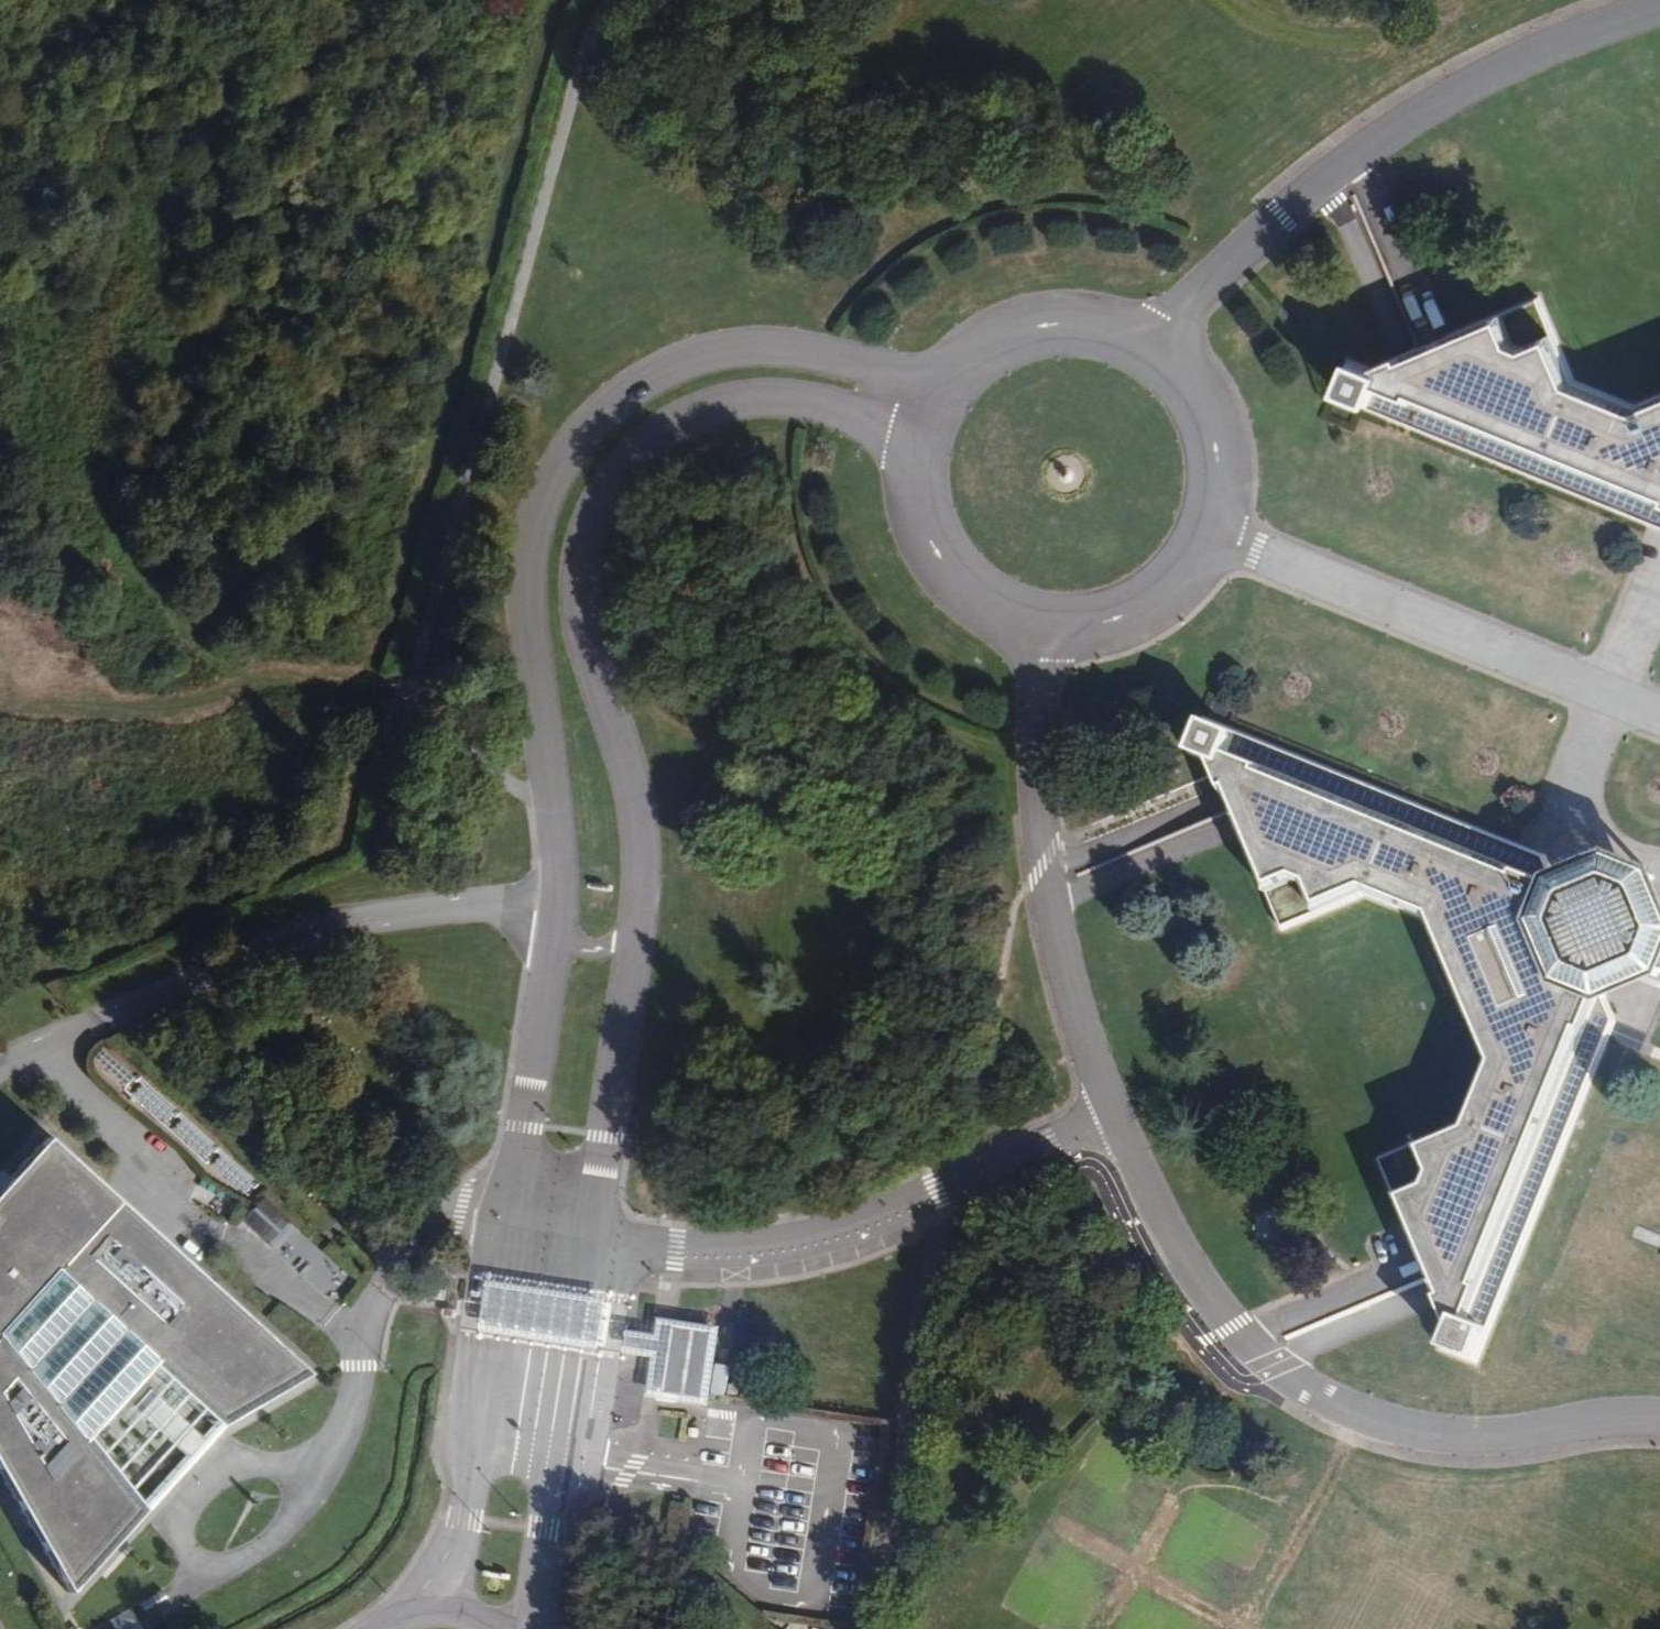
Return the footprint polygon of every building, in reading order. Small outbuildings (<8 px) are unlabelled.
[(1633,405),(1571,380),(1536,296),(1433,339),(1417,346),(1402,353),(1367,367),(1348,359),(1333,396),(1659,528),(1659,393),(1633,405)] [(1477,1364),(1616,1020),(1605,994),(1560,977),(1538,921),(1556,878),(1545,853),(1204,717),(1188,752),(1209,761),(1230,811),(1282,932),(1365,896),(1427,922),(1487,1065),(1463,1123),(1377,1159),(1416,1250),(1430,1245),(1439,1267),(1426,1273),(1428,1279),(1449,1328),(1440,1350),(1477,1364)] [(1610,856),(1556,878),(1538,921),(1560,977),(1605,994),(1659,971),(1659,970),(1659,893),(1651,872),(1610,856)] [(48,1137),(0,1189),(0,1476),(68,1595),(142,1511),(84,1438),(149,1364),(219,1428),(310,1373),(159,1237),(48,1137)] [(259,1197),(241,1216),(321,1291),(340,1271),(259,1197)] [(1439,1267),(1430,1245),(1416,1250),(1426,1273),(1439,1267)] [(478,1335),(604,1355),(613,1295),(487,1275),(478,1335)] [(625,1355),(653,1359),(648,1391),(664,1394),(675,1326),(675,1321),(659,1319),(656,1336),(629,1332),(625,1355)] [(716,1332),(675,1326),(664,1394),(705,1400),(716,1332)]
